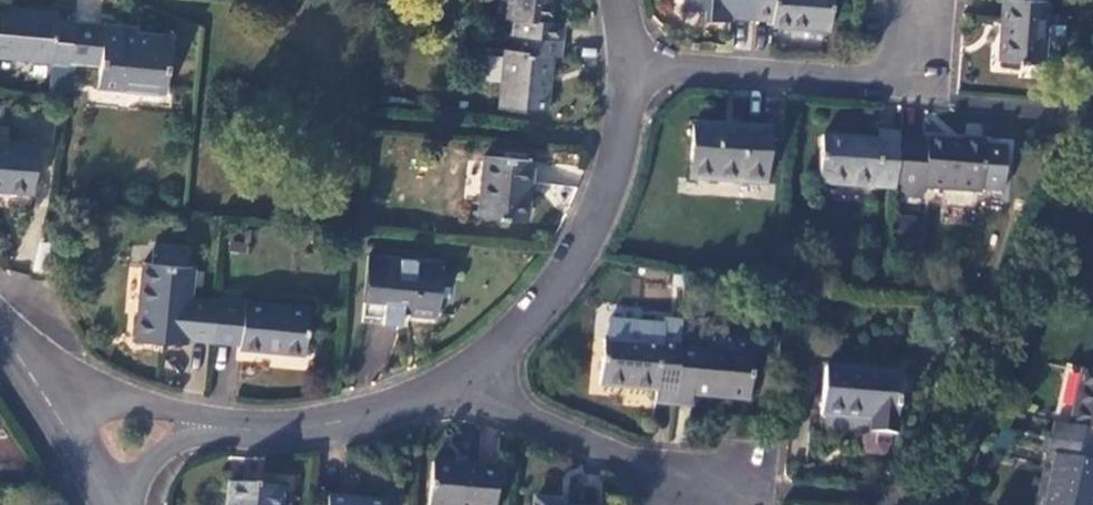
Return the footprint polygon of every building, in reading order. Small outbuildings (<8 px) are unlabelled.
[(506,0),(504,20),(516,20),(514,35),(562,39),(564,23),(556,22),(558,5),(555,4),(555,0),(504,0),(506,0)] [(756,18),(757,0),(684,0),(683,8),(703,9),(702,20),(731,22),(731,16),(756,18)] [(756,18),(772,19),(771,25),(829,29),(831,0),(757,0),(756,18)] [(1030,0),(1003,0),(998,60),(1042,64),(1044,45),(1059,46),(1064,42),(1065,20),(1062,15),(1046,14),(1047,1),(1030,0)] [(0,8),(0,57),(69,63),(74,22),(57,20),(57,13),(0,8)] [(137,29),(74,22),(69,63),(98,66),(96,88),(165,95),(170,37),(136,34),(137,29)] [(562,39),(514,35),(513,54),(504,53),(499,108),(546,113),(552,58),(560,59),(562,39)] [(70,91),(70,67),(49,67),(48,90),(70,91)] [(768,131),(692,125),(688,178),(764,184),(768,131)] [(0,126),(0,190),(34,193),(37,145),(9,143),(10,127),(0,126)] [(878,141),(821,136),(817,182),(897,189),(902,140),(902,135),(878,133),(878,141)] [(1005,192),(1009,150),(987,148),(988,143),(965,141),(965,143),(930,140),(929,143),(902,140),(897,189),(897,196),(925,198),(926,188),(983,193),(983,190),(1005,192)] [(535,155),(534,182),(578,184),(579,157),(535,155)] [(533,161),(483,156),(477,217),(527,222),(533,161)] [(187,252),(153,249),(151,264),(143,263),(136,339),(185,344),(185,340),(214,342),(217,302),(189,299),(192,268),(185,267),(187,252)] [(442,262),(368,256),(362,323),(402,326),(403,311),(410,311),(409,316),(437,319),(442,262)] [(311,309),(217,300),(217,302),(214,342),(241,345),(241,348),(306,355),(311,309)] [(605,340),(603,340),(598,385),(654,391),(653,403),(675,404),(680,349),(680,347),(683,321),(664,320),(664,324),(607,319),(605,340)] [(753,355),(680,349),(675,404),(675,405),(691,406),(693,396),(749,400),(753,355)] [(901,375),(824,368),(820,415),(870,419),(869,434),(896,436),(901,375)] [(1080,371),(1068,427),(1050,423),(1047,437),(1092,447),(1092,374),(1080,371)] [(1047,437),(1044,454),(1054,455),(1044,504),(1092,504),(1092,447),(1047,437)] [(431,463),(427,504),(494,504),(498,469),(431,463)] [(228,484),(227,504),(279,504),(280,489),(228,484)]
